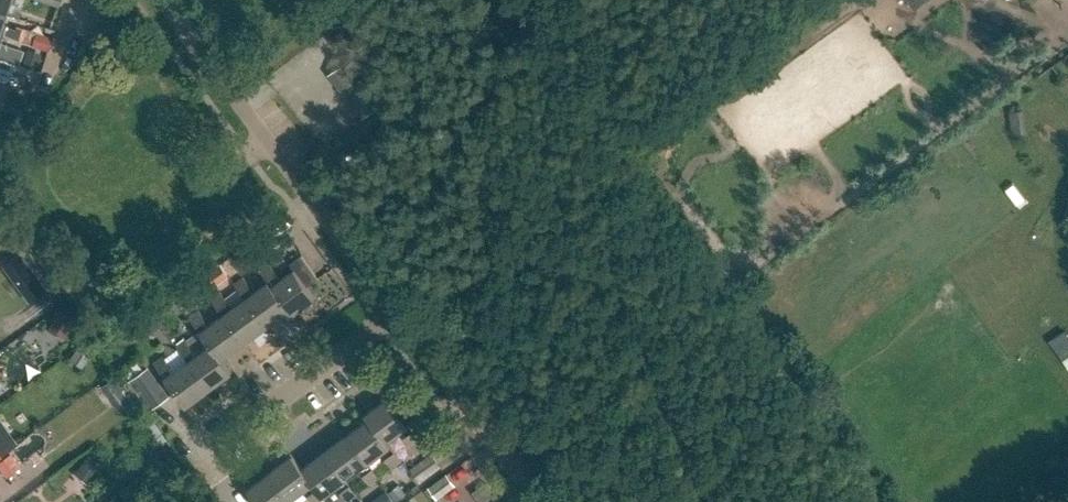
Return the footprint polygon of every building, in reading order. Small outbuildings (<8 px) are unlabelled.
[(51,39),(51,38),(21,28),(17,40),(31,45),(47,51),(51,39)] [(31,53),(27,65),(36,68),(40,56),(31,53)] [(352,56),(328,74),(361,118),(385,101),(352,56)] [(0,74),(0,80),(9,84),(28,90),(32,76),(3,66),(0,74)] [(1010,123),(1012,135),(1024,133),(1022,122),(1010,123)] [(268,230),(247,246),(257,260),(278,244),(268,230)] [(19,254),(2,266),(17,286),(33,274),(19,254)] [(314,297),(307,287),(318,278),(300,255),(289,263),(293,269),(277,281),(273,276),(276,273),(269,264),(260,271),(267,281),(287,310),(287,311),(290,315),(314,297)] [(206,294),(228,277),(219,264),(196,280),(206,294)] [(287,310),(267,281),(251,293),(247,288),(250,286),(244,276),(234,283),(244,297),(245,297),(265,327),(287,311),(287,310)] [(187,314),(197,306),(185,290),(175,298),(187,314)] [(243,343),(265,327),(245,297),(244,297),(228,309),(225,304),(227,302),(221,293),(211,300),(222,314),(222,313),(243,343)] [(146,338),(162,326),(150,309),(134,321),(146,338)] [(222,313),(222,314),(206,326),(202,320),(204,318),(197,309),(188,316),(208,344),(209,344),(220,359),(221,359),(243,343),(222,313)] [(64,339),(74,319),(58,311),(47,330),(64,339)] [(1057,356),(1067,349),(1067,338),(1062,329),(1045,340),(1057,356)] [(207,387),(230,371),(221,359),(220,359),(209,344),(208,344),(192,356),(188,351),(191,348),(185,339),(175,346),(186,360),(187,360),(207,387)] [(81,369),(89,358),(77,350),(69,361),(81,369)] [(1057,358),(1067,373),(1067,350),(1057,358)] [(184,404),(207,387),(187,360),(186,360),(170,372),(167,367),(169,365),(162,355),(153,362),(184,404)] [(150,409),(168,395),(147,367),(128,380),(150,409)] [(107,394),(119,386),(113,378),(101,387),(107,394)] [(112,401),(124,392),(119,386),(107,394),(112,401)] [(119,411),(131,402),(124,392),(112,401),(115,405),(119,411)] [(400,433),(411,448),(420,441),(388,396),(365,414),(368,418),(387,443),(400,433)] [(387,443),(368,418),(346,435),(368,465),(369,464),(382,454),(392,469),(401,462),(387,443)] [(162,444),(168,440),(152,419),(144,424),(156,440),(158,438),(162,444)] [(368,465),(346,435),(324,451),(346,481),(347,480),(359,471),(370,485),(379,478),(369,464),(368,465)] [(357,495),(347,480),(346,481),(324,451),(302,468),(323,497),(337,487),(348,501),(357,495)] [(323,497),(302,468),(292,454),(270,472),(292,501),(293,501),(305,492),(312,501),(320,501),(324,499),(323,497)] [(408,471),(419,485),(442,468),(431,454),(408,471)] [(293,501),(292,501),(270,472),(247,489),(257,501),(293,501)] [(456,486),(447,473),(428,487),(437,499),(456,486)] [(395,501),(406,494),(399,485),(389,493),(395,501)]
